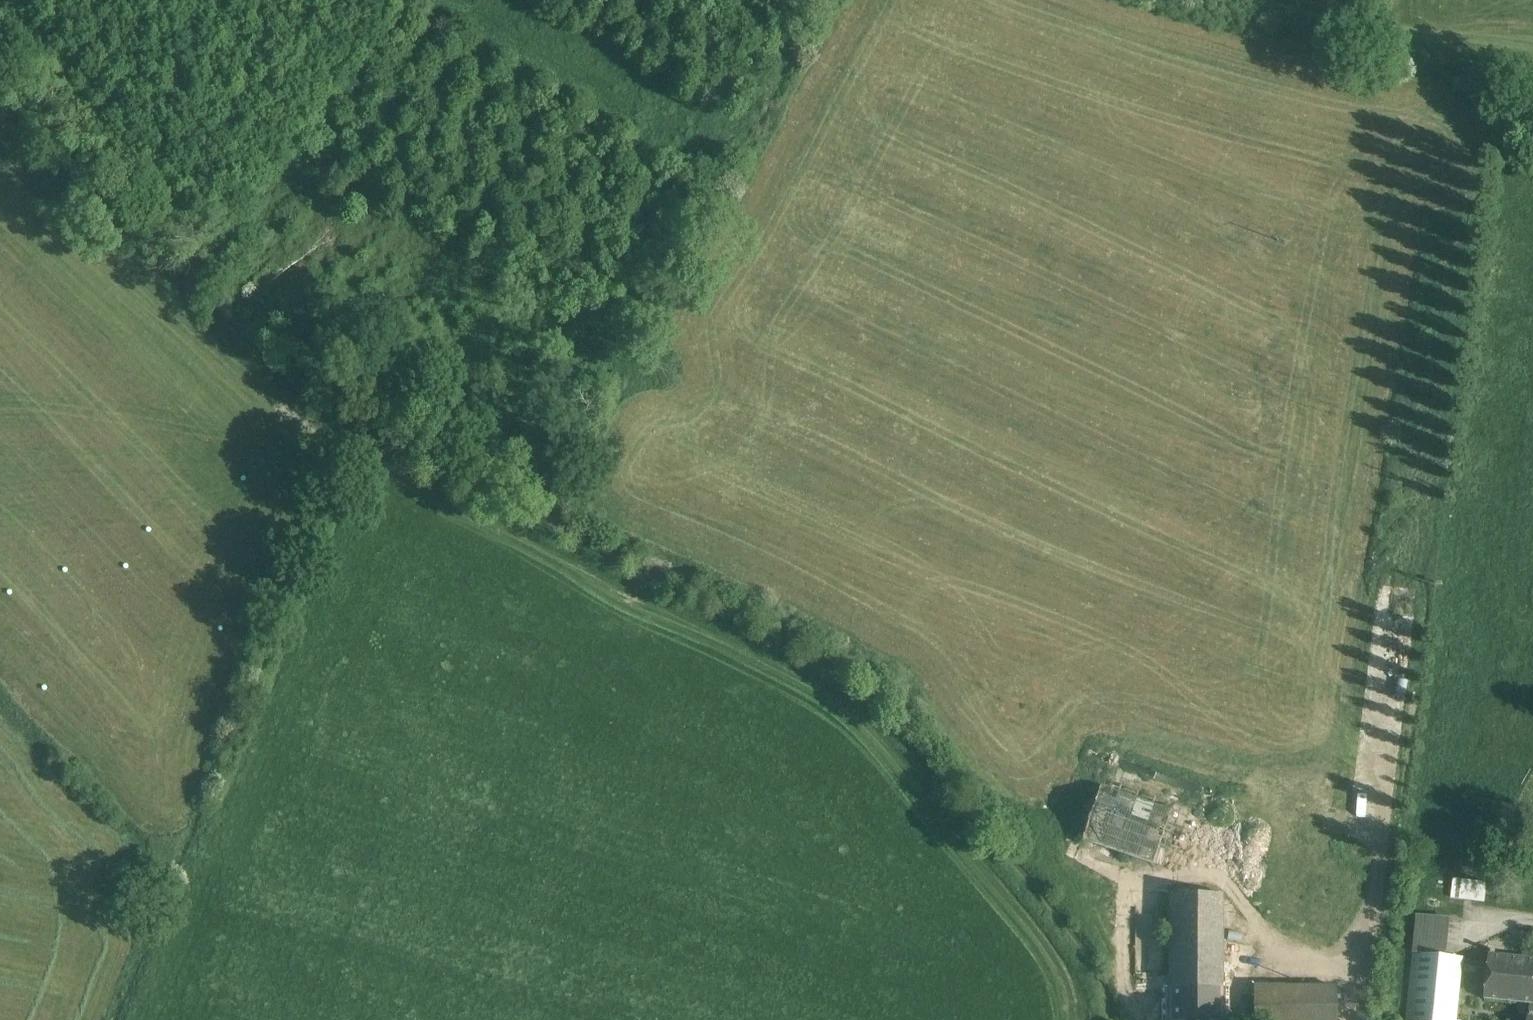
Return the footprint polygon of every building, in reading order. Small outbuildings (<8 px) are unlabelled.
[(1171,810),(1101,786),(1083,839),(1153,864),(1170,813),(1171,810)] [(1453,897),(1488,902),(1491,882),(1456,877),(1453,897)] [(1222,894),(1169,895),(1169,944),(1165,944),(1165,950),(1169,950),(1169,988),(1222,987),(1222,894)] [(1418,915),(1407,1019),(1458,1019),(1460,958),(1444,956),(1448,919),(1418,915)] [(1490,955),(1486,998),(1531,1003),(1529,1019),(1532,1019),(1532,959),(1490,955)] [(1336,985),(1256,987),(1257,1019),(1336,1019),(1336,985)] [(1222,987),(1169,988),(1169,1019),(1222,1019),(1222,987)]
